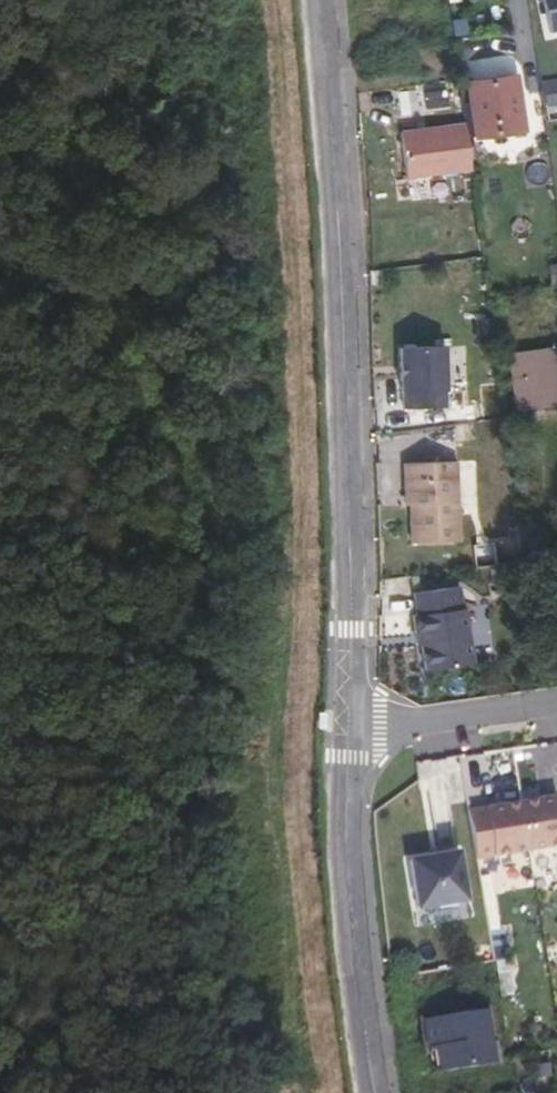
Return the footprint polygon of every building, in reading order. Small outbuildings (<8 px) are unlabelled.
[(550,38),(556,36),(556,0),(542,0),(550,38)] [(521,102),(517,76),(472,83),(474,98),(469,100),(475,138),(525,131),(524,127),(537,125),(533,100),(521,102)] [(464,126),(401,134),(407,179),(471,170),(464,126)] [(445,349),(401,351),(402,394),(405,394),(406,411),(447,410),(445,349)] [(554,350),(508,356),(515,404),(556,398),(556,371),(554,350)] [(458,465),(406,467),(407,499),(412,499),(414,546),(461,544),(458,465)] [(476,615),(473,593),(429,599),(432,621),(427,622),(430,640),(434,639),(436,650),(439,676),(486,670),(479,615),(476,615)] [(485,806),(493,854),(556,844),(556,811),(554,795),(485,806)] [(466,900),(458,850),(409,859),(417,908),(466,900)] [(486,1009),(426,1019),(435,1072),(495,1062),(486,1009)]
